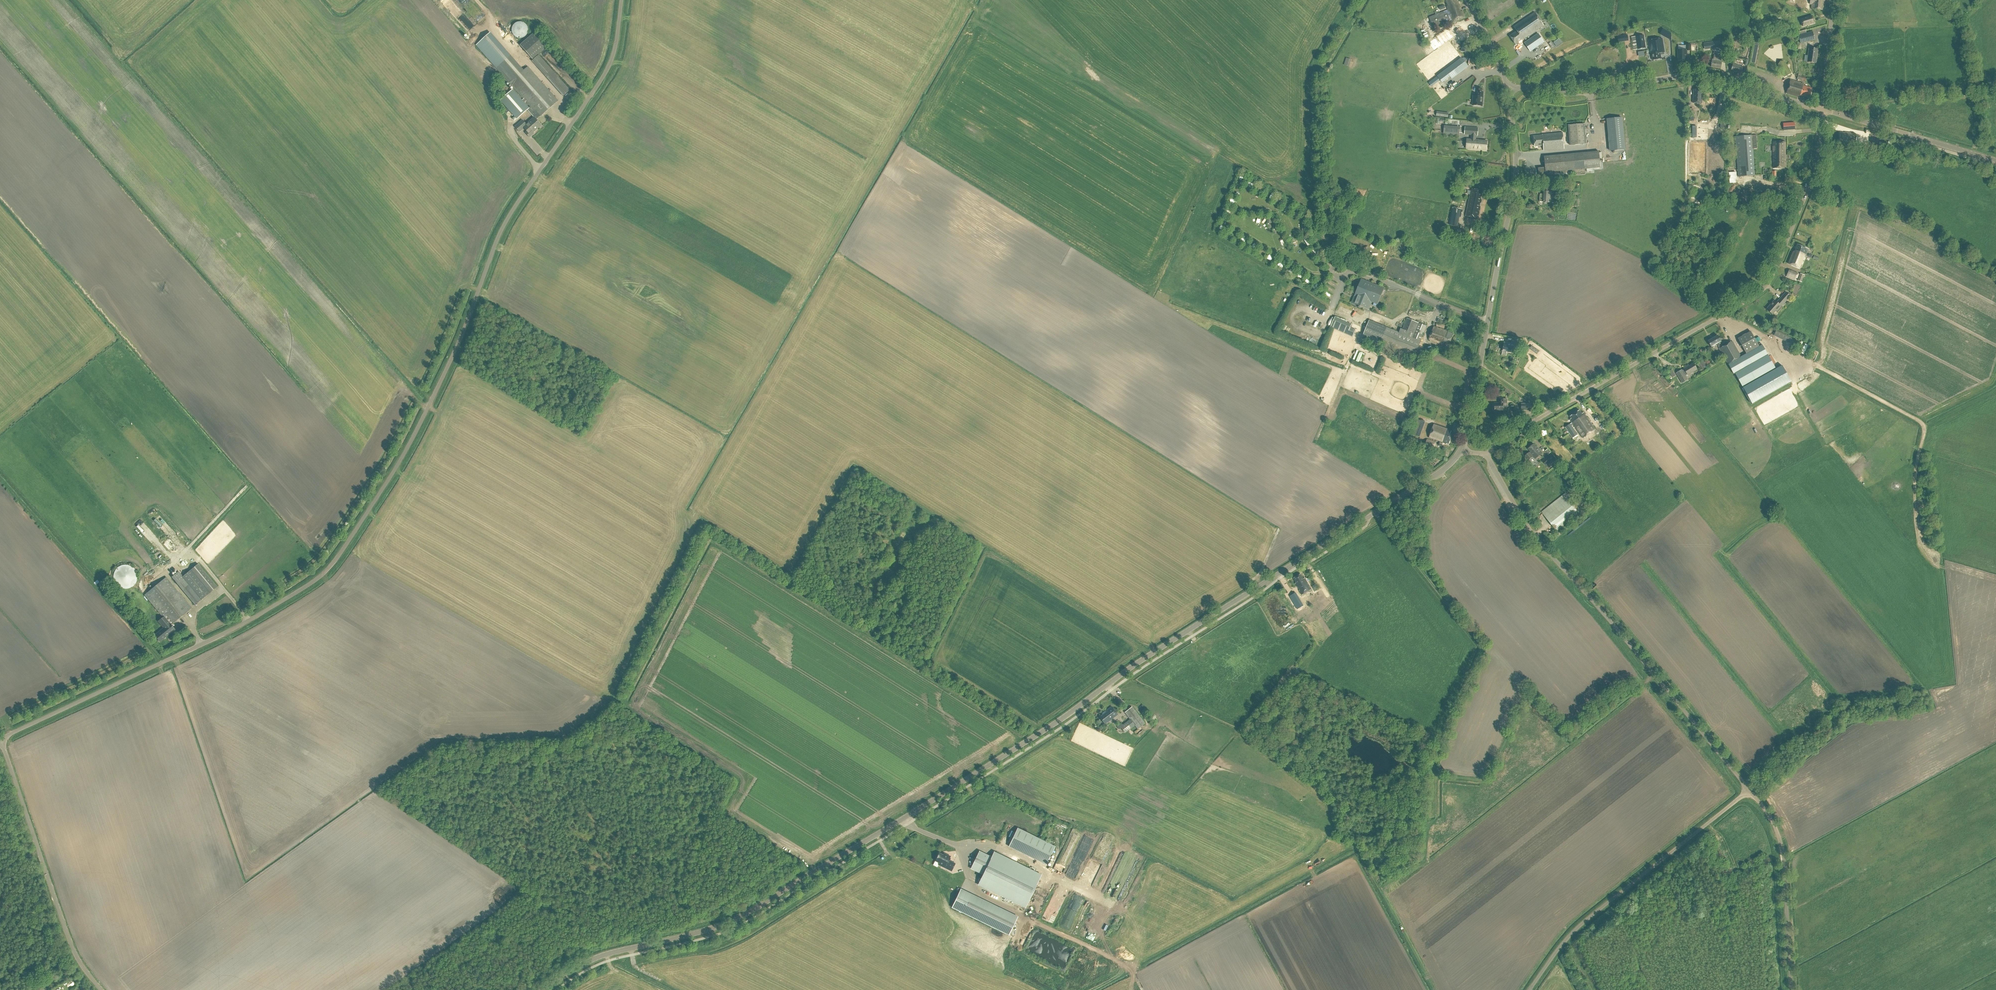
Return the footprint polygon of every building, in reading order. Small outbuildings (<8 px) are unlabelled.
[(1458,21),(1465,18),(1462,11),(1460,12),(1459,9),(1461,8),(1459,3),(1458,3),(1457,0),(1446,0),(1448,6),(1447,6),(1448,10),(1429,17),(1433,27),(1451,20),(1453,23),(1458,21)] [(1807,5),(1812,5),(1811,10),(1823,11),(1823,2),(1822,2),(1822,0),(1808,0),(1807,1),(1807,5)] [(1510,36),(1511,38),(1515,44),(1522,40),(1523,40),(1544,26),(1539,19),(1535,12),(1514,27),(1517,31),(1510,36)] [(1812,15),(1800,19),(1802,27),(1815,23),(1812,15)] [(513,27),(512,28),(512,31),(513,34),(515,37),(517,38),(521,39),(524,38),(527,35),(528,32),(528,29),(527,26),(525,24),(522,23),(519,22),(516,23),(514,24),(513,27)] [(1463,28),(1457,31),(1461,41),(1468,38),(1463,28)] [(1447,29),(1436,37),(1442,45),(1453,37),(1447,29)] [(491,32),(477,44),(497,67),(510,83),(531,106),(529,108),(513,89),(500,101),(517,119),(528,109),(533,116),(534,117),(526,124),(522,120),(514,126),(519,132),(524,128),(527,131),(525,133),(530,138),(535,134),(533,132),(537,128),(538,129),(542,126),(537,120),(558,101),(528,67),(524,70),(511,55),(491,32)] [(535,32),(520,45),(532,59),(548,46),(535,32)] [(1812,33),(1799,36),(1801,44),(1814,40),(1812,33)] [(1535,37),(1525,43),(1531,52),(1540,46),(1544,43),(1539,34),(1535,37)] [(1644,35),(1635,37),(1637,49),(1646,48),(1644,35)] [(1662,39),(1649,41),(1651,55),(1652,55),(1653,61),(1661,59),(1660,54),(1664,53),(1662,39)] [(1678,54),(1677,54),(1678,56),(1678,57),(1678,60),(1686,60),(1686,51),(1691,51),(1691,45),(1686,45),(1686,50),(1678,50),(1678,54)] [(1809,48),(1807,62),(1815,63),(1817,49),(1809,48)] [(539,55),(532,61),(563,97),(570,90),(539,55)] [(1722,57),(1714,56),(1713,60),(1712,60),(1711,68),(1720,70),(1721,63),(1720,63),(1722,57)] [(1461,58),(1445,70),(1450,77),(1452,80),(1469,67),(1461,58)] [(1743,68),(1733,65),(1731,72),(1738,74),(1737,74),(1740,75),(1743,68)] [(1787,65),(1779,69),(1784,77),(1791,73),(1787,65)] [(1672,66),(1664,66),(1664,76),(1670,76),(1670,74),(1672,74),(1672,66)] [(1791,80),(1790,81),(1786,95),(1788,95),(1797,98),(1800,96),(1809,99),(1811,89),(1803,87),(1803,86),(1804,84),(1791,80)] [(1702,90),(1694,90),(1693,103),(1702,103),(1702,90)] [(1473,96),(1472,106),(1482,107),(1483,97),(1483,92),(1478,92),(1477,96),(1473,96)] [(1622,117),(1606,119),(1609,151),(1625,150),(1622,117)] [(1585,145),(1583,125),(1567,126),(1569,146),(1585,145)] [(1485,151),(1486,142),(1478,141),(1478,140),(1475,140),(1475,136),(1476,136),(1477,128),(1466,127),(1465,135),(1471,136),(1470,140),(1467,139),(1466,149),(1485,151)] [(1845,133),(1845,134),(1840,134),(1840,141),(1851,142),(1852,133),(1845,133)] [(1541,137),(1533,137),(1534,147),(1543,147),(1544,151),(1563,150),(1562,134),(1541,136),(1541,137)] [(1756,135),(1735,137),(1738,177),(1755,176),(1753,149),(1757,149),(1756,135)] [(1785,143),(1773,143),(1773,162),(1773,163),(1774,169),(1784,170),(1784,161),(1785,161),(1785,143)] [(1546,173),(1585,170),(1587,170),(1587,172),(1592,171),(1592,169),(1600,168),(1599,152),(1544,156),(1545,168),(1538,168),(1539,172),(1546,172),(1546,173)] [(1551,204),(1551,203),(1554,203),(1554,200),(1551,200),(1551,198),(1552,198),(1553,192),(1551,192),(1552,189),(1545,189),(1544,193),(1544,194),(1540,194),(1540,196),(1540,202),(1543,202),(1543,203),(1551,204)] [(1482,192),(1472,190),(1471,196),(1469,196),(1465,217),(1478,219),(1481,201),(1480,199),(1482,192)] [(1462,210),(1453,208),(1449,226),(1459,227),(1459,224),(1458,223),(1460,217),(1461,217),(1462,210)] [(1786,264),(1799,269),(1807,249),(1797,245),(1794,251),(1791,253),(1786,264)] [(1789,270),(1786,276),(1795,280),(1798,273),(1789,270)] [(1800,273),(1797,281),(1806,284),(1808,279),(1803,277),(1804,275),(1800,273)] [(1379,289),(1361,282),(1353,303),(1368,309),(1372,300),(1377,303),(1381,293),(1378,292),(1379,289)] [(1776,312),(1786,301),(1791,296),(1786,292),(1776,303),(1773,300),(1765,309),(1771,315),(1774,310),(1776,312)] [(1363,336),(1359,344),(1363,345),(1365,341),(1371,344),(1370,346),(1375,348),(1378,342),(1380,343),(1414,358),(1427,327),(1407,318),(1403,329),(1411,333),(1410,336),(1399,332),(1387,327),(1369,320),(1363,336)] [(1333,324),(1330,331),(1353,340),(1354,336),(1349,335),(1351,331),(1333,324)] [(1447,326),(1445,331),(1433,326),(1428,340),(1443,346),(1444,341),(1449,343),(1453,334),(1448,332),(1448,330),(1449,330),(1450,327),(1447,326)] [(1717,336),(1707,341),(1710,347),(1716,344),(1727,364),(1733,375),(1735,373),(1752,404),(1791,382),(1782,365),(1775,369),(1762,344),(1761,345),(1760,343),(1758,344),(1750,331),(1737,339),(1738,342),(1745,354),(1740,357),(1731,341),(1723,346),(1717,336)] [(1795,340),(1776,331),(1774,335),(1792,345),(1795,340)] [(1504,343),(1503,350),(1507,351),(1507,352),(1513,353),(1514,346),(1517,347),(1518,342),(1511,341),(1511,344),(1504,343)] [(1532,345),(1529,349),(1537,354),(1539,351),(1532,345)] [(1682,369),(1676,373),(1682,383),(1688,380),(1685,375),(1687,374),(1688,375),(1697,370),(1693,363),(1687,367),(1686,366),(1683,368),(1684,370),(1683,371),(1682,369)] [(1506,408),(1507,403),(1507,398),(1499,398),(1499,404),(1494,404),(1494,410),(1503,410),(1503,408),(1506,408)] [(1578,410),(1569,417),(1570,419),(1569,419),(1582,438),(1594,430),(1582,413),(1580,414),(1578,410)] [(1417,419),(1414,427),(1422,429),(1425,422),(1417,419)] [(1442,444),(1443,443),(1447,444),(1447,443),(1449,444),(1452,435),(1450,434),(1451,431),(1434,425),(1429,438),(1440,442),(1439,446),(1442,447),(1443,445),(1442,444)] [(1573,427),(1568,430),(1573,438),(1578,434),(1573,427)] [(1425,445),(1424,446),(1434,450),(1434,448),(1436,442),(1427,439),(1425,445)] [(1528,461),(1533,457),(1534,459),(1541,453),(1538,449),(1537,449),(1533,444),(1527,449),(1529,452),(1524,456),(1528,461)] [(1543,457),(1541,459),(1542,460),(1542,461),(1546,466),(1553,460),(1549,455),(1544,459),(1543,457)] [(1555,531),(1580,512),(1565,493),(1541,512),(1555,531)] [(152,513),(167,534),(173,530),(158,509),(152,513)] [(164,550),(167,547),(159,538),(158,535),(152,530),(150,530),(147,524),(144,521),(140,523),(138,524),(138,525),(149,535),(149,537),(156,544),(158,549),(160,551),(164,550)] [(202,600),(209,594),(217,587),(198,564),(183,576),(179,571),(172,577),(195,605),(202,600)] [(117,569),(114,572),(113,577),(114,582),(117,585),(121,588),(125,589),(130,588),(134,585),(136,581),(137,577),(136,572),(134,568),(130,566),(125,565),(121,566),(117,569)] [(1294,578),(1293,578),(1296,583),(1295,584),(1297,587),(1298,587),(1300,590),(1299,591),(1301,595),(1311,589),(1311,588),(1305,578),(1303,579),(1301,574),(1294,578)] [(154,636),(158,641),(159,642),(169,634),(168,633),(174,628),(171,625),(191,608),(165,577),(144,596),(162,618),(158,622),(163,628),(156,634),(154,636)] [(1117,714),(1112,707),(1107,710),(1108,711),(1100,717),(1105,724),(1117,714)] [(1130,720),(1127,722),(1127,721),(1122,725),(1121,723),(1116,726),(1119,729),(1121,728),(1125,733),(1135,725),(1138,729),(1145,723),(1132,707),(1124,713),(1130,720)] [(1046,865),(1055,847),(1017,828),(1008,846),(1046,865)] [(991,857),(979,851),(971,868),(983,874),(978,884),(1025,907),(1041,875),(994,852),(991,857)] [(951,871),(955,863),(950,861),(950,862),(948,861),(950,856),(944,853),(943,855),(939,853),(935,861),(939,863),(938,865),(951,871)] [(952,908),(1009,935),(1018,916),(961,889),(952,907),(952,908)] [(1090,917),(1089,919),(1085,917),(1078,932),(1083,934),(1092,918),(1090,917)] [(1088,936),(1092,938),(1099,923),(1095,921),(1096,919),(1092,917),(1086,931),(1089,933),(1088,936)]
